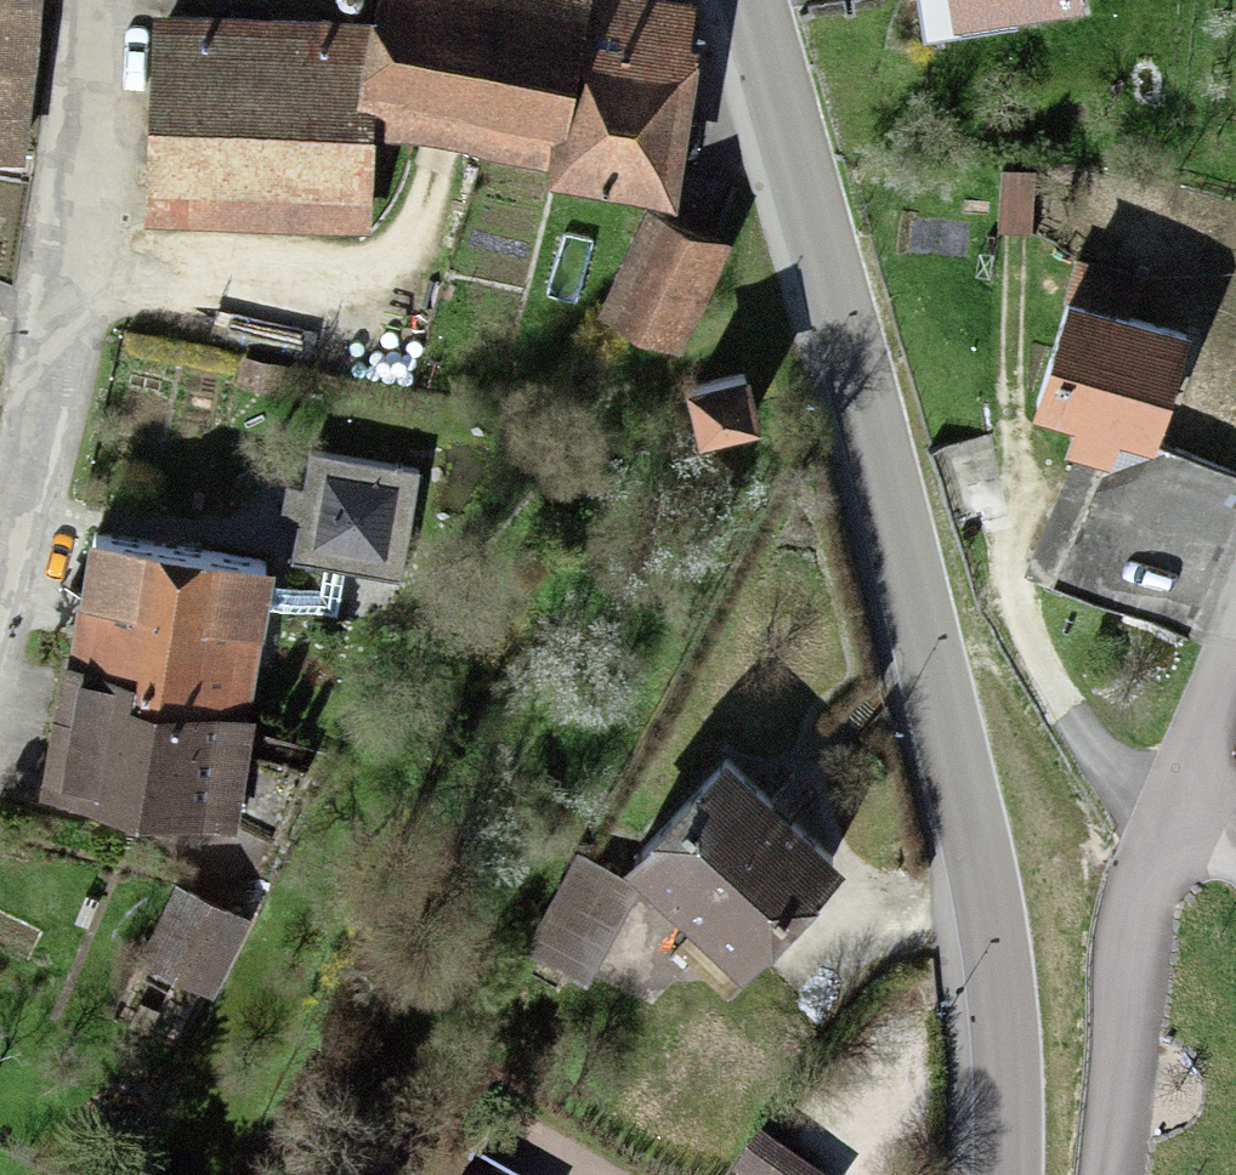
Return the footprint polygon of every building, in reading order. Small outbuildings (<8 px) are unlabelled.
[(36,0),(0,0),(0,64),(32,66),(36,0)] [(368,20),(150,19),(149,229),(365,230),(366,97),(554,135),(550,155),(650,175),(685,4),(665,0),(372,0),(368,20)] [(25,157),(32,66),(0,64),(0,156),(25,157)] [(1035,180),(1002,180),(1002,243),(1035,243),(1035,180)] [(650,216),(603,321),(681,356),(728,250),(650,216)] [(1083,272),(1035,418),(1075,431),(1068,454),(1105,466),(1059,604),(1195,648),(1235,524),(1235,482),(1146,453),(1182,343),(1127,324),(1139,290),(1083,272)] [(693,398),(704,450),(757,439),(747,387),(693,398)] [(315,602),(259,591),(264,565),(92,535),(69,665),(135,676),(131,696),(237,715),(256,611),(334,626),(348,555),(383,562),(396,492),(314,476),(300,549),(324,554),(315,602)] [(69,665),(51,766),(222,796),(285,826),(321,749),(234,733),(237,715),(131,696),(135,676),(69,665)] [(724,764),(642,859),(767,968),(850,873),(724,764)] [(577,865),(527,962),(587,993),(637,896),(577,865)] [(178,897),(145,971),(200,995),(233,921),(178,897)] [(761,1174),(790,1174),(770,1162),(761,1174)]
